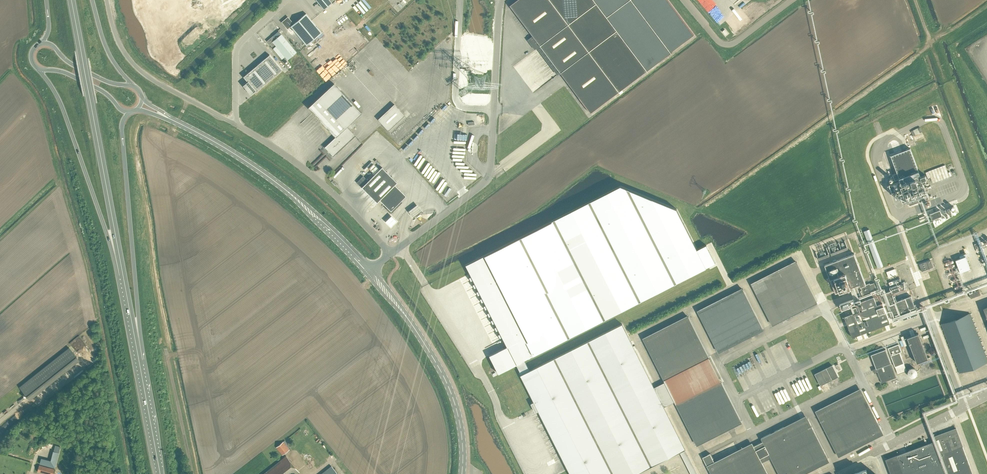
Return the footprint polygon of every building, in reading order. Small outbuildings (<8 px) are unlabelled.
[(330,0),(316,0),(324,10),(332,3),(330,0)] [(509,6),(533,37),(528,40),(535,49),(540,46),(590,113),(618,92),(646,71),(593,0),(517,0),(509,6)] [(646,71),(670,53),(694,35),(668,0),(593,0),(646,71)] [(322,33),(306,13),(294,24),(288,17),(282,22),(287,29),(291,26),(307,45),(322,33)] [(281,34),(275,39),(273,36),(267,41),(272,47),(275,45),(276,46),(273,48),(282,59),(285,56),(288,60),(297,53),(281,34)] [(269,55),(243,77),(248,82),(244,86),(251,94),(255,90),(256,92),(282,70),(269,55)] [(335,137),(324,147),(333,156),(355,135),(347,127),(361,113),(334,83),(308,107),(335,137)] [(394,104),(378,119),(388,131),(405,115),(394,104)] [(450,106),(442,115),(445,118),(441,122),(443,124),(456,111),(450,106)] [(910,130),(912,135),(921,132),(919,127),(910,130)] [(920,177),(916,166),(910,149),(891,156),(897,173),(892,174),(896,183),(889,186),(892,193),(903,189),(909,206),(928,199),(926,191),(928,190),(926,187),(924,188),(922,183),(925,182),(924,179),(926,179),(924,175),(920,177)] [(949,176),(945,165),(925,173),(927,178),(930,177),(932,183),(949,176)] [(395,185),(397,182),(382,167),(362,187),(377,203),(379,200),(387,208),(386,208),(390,212),(391,211),(392,212),(397,206),(396,205),(400,201),(401,202),(406,196),(395,185)] [(697,249),(678,210),(677,209),(621,186),(465,265),(470,274),(507,346),(505,347),(489,355),(498,373),(516,364),(522,375),(530,370),(525,360),(613,315),(709,266),(716,263),(706,245),(697,249)] [(388,221),(393,227),(399,221),(394,215),(388,221)] [(870,229),(864,231),(869,244),(878,268),(883,266),(875,242),(870,229)] [(893,290),(877,296),(876,293),(878,292),(874,282),(871,284),(870,284),(870,283),(867,284),(855,253),(826,264),(836,293),(860,284),(861,287),(866,300),(856,303),(854,299),(840,304),(842,310),(851,307),(853,314),(845,317),(852,337),(890,323),(881,301),(886,299),(894,321),(903,318),(903,319),(917,314),(911,296),(897,301),(894,293),(900,291),(898,285),(892,287),(893,290)] [(919,264),(922,272),(933,267),(931,260),(919,264)] [(752,285),(772,324),(817,302),(797,263),(752,285)] [(887,279),(894,277),(892,271),(885,273),(887,279)] [(698,313),(718,351),(763,329),(743,290),(698,313)] [(959,371),(960,371),(986,362),(986,361),(986,359),(971,315),(970,315),(943,324),(943,325),(959,371)] [(708,356),(689,317),(644,340),(663,379),(708,356)] [(623,324),(530,370),(522,375),(535,402),(532,403),(536,412),(540,411),(572,473),(636,473),(680,452),(691,473),(697,473),(685,449),(686,449),(664,406),(674,401),(664,382),(654,387),(623,324)] [(917,363),(928,359),(919,334),(908,338),(917,363)] [(904,363),(900,354),(900,352),(902,352),(899,345),(888,349),(895,367),(904,363)] [(19,387),(29,399),(79,359),(69,347),(19,387)] [(881,383),(896,378),(886,349),(871,355),(881,383)] [(815,374),(821,385),(838,376),(832,365),(815,374)] [(917,374),(917,373),(917,371),(916,370),(916,369),(915,368),(914,368),(913,368),(912,368),(911,368),(909,369),(909,370),(908,371),(908,372),(908,373),(908,374),(909,375),(909,376),(911,377),(912,377),(913,377),(914,377),(915,377),(916,376),(916,375),(917,374)] [(721,382),(676,405),(696,444),(741,421),(721,382)] [(817,415),(836,454),(882,431),(862,392),(817,415)] [(759,410),(754,401),(749,404),(754,413),(759,410)] [(771,458),(779,473),(796,473),(828,458),(807,417),(762,440),(763,442),(771,458)] [(956,429),(932,438),(933,442),(886,459),(891,473),(973,473),(956,429)] [(276,447),(282,455),(289,449),(283,442),(276,447)] [(771,458),(763,442),(754,446),(762,462),(771,458)] [(754,446),(753,445),(715,464),(710,454),(702,457),(711,473),(767,473),(762,462),(754,446)] [(299,472),(286,455),(263,473),(296,473),(299,472)] [(42,473),(47,473),(53,473),(55,466),(45,464),(42,473)]
